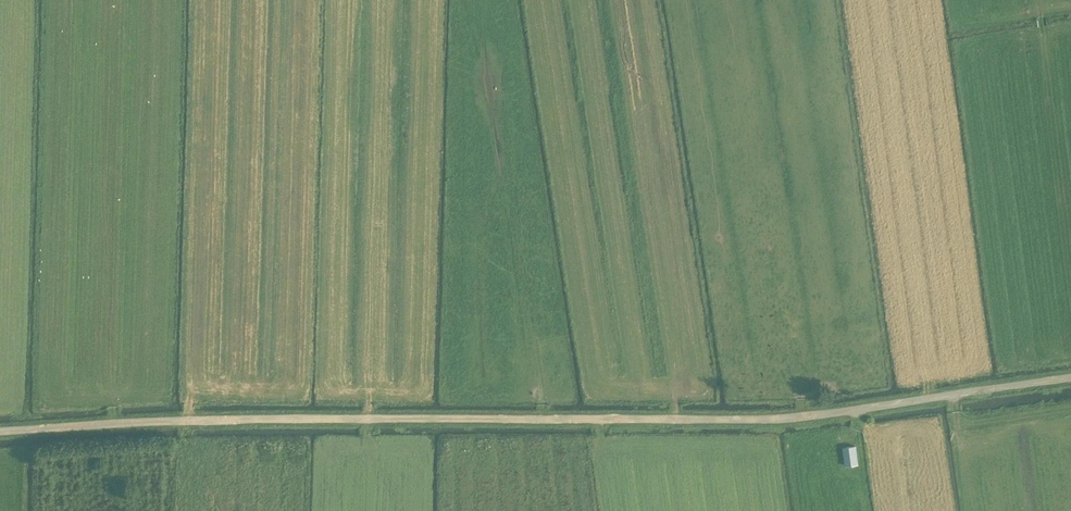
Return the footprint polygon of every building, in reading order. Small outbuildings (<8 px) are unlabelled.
[(855,446),(844,447),(846,465),(857,463),(855,446)]
